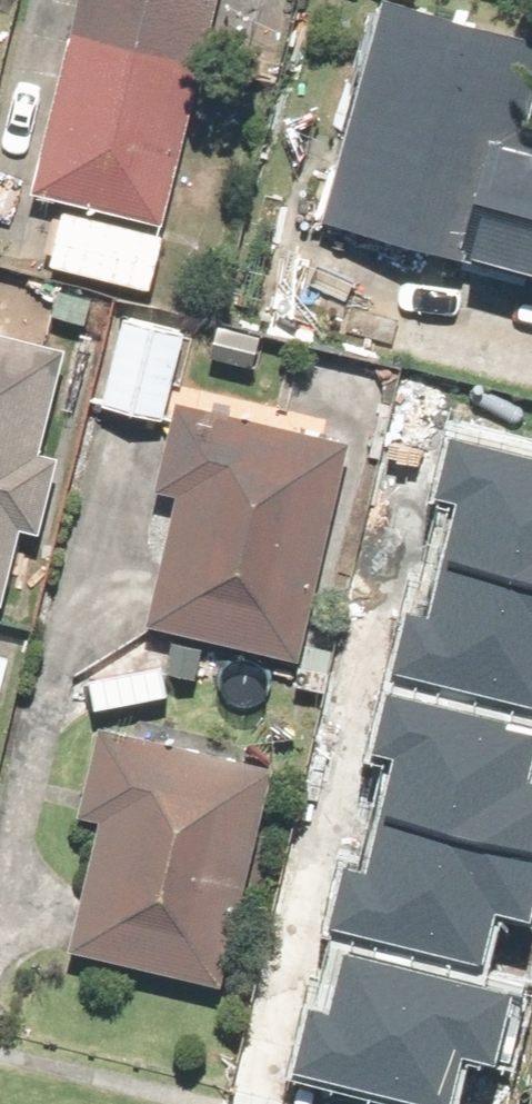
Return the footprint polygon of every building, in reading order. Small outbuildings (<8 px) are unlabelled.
[(30,195),(59,201),(43,272),(145,296),(213,0),(75,0),(30,195)] [(382,1),(326,233),(531,283),(531,138),(494,129),(517,33),(382,1)] [(178,338),(119,324),(96,417),(155,432),(178,338)] [(6,520),(39,528),(54,468),(20,460),(47,352),(0,341),(0,542),(6,520)] [(167,502),(137,624),(287,660),(339,445),(171,404),(149,497),(167,502)] [(459,443),(446,497),(473,503),(458,565),(531,583),(531,460),(459,443)] [(406,670),(531,700),(531,583),(458,565),(445,618),(420,611),(406,670)] [(387,704),(374,759),(400,765),(385,827),(531,862),(531,798),(527,797),(531,777),(531,738),(387,704)] [(260,777),(85,746),(71,821),(96,825),(72,959),(223,986),(260,777)] [(333,932),(486,968),(500,911),(531,918),(531,862),(385,827),(373,879),(347,873),(333,932)] [(344,954),(330,1015),(311,1010),(296,1077),(422,1103),(445,1103),(456,1055),(505,1066),(521,993),(344,954)]
